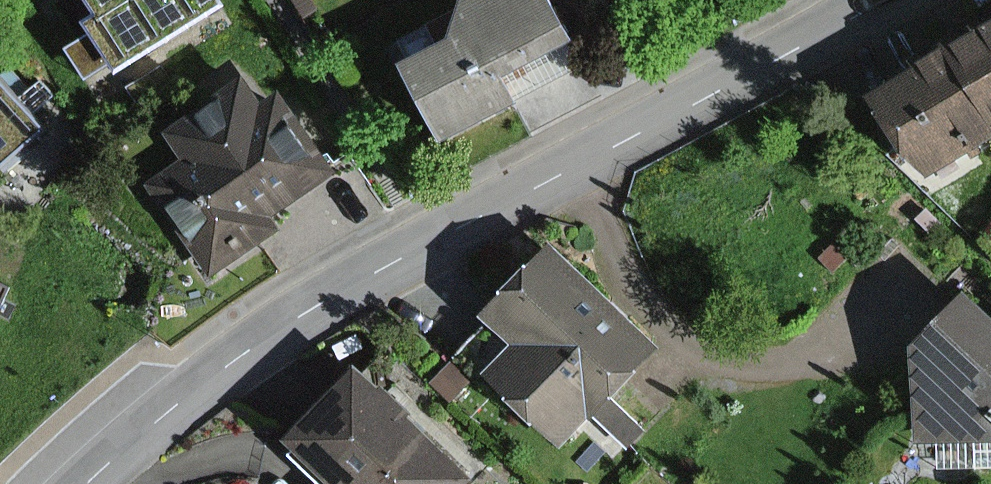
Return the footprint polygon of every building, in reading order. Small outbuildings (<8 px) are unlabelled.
[(107,57),(211,0),(75,0),(107,57)] [(541,0),(482,0),(451,13),(461,36),(398,64),(432,142),(503,111),(488,77),(561,45),(541,0)] [(943,43),(990,119),(990,13),(943,43)] [(864,91),(919,179),(990,135),(990,119),(943,43),(864,91)] [(33,131),(0,91),(0,157),(33,131)] [(243,121),(232,104),(176,138),(188,159),(155,179),(203,259),(329,184),(278,100),(243,121)] [(524,353),(487,389),(543,447),(646,350),(551,250),(485,312),(524,353)] [(990,424),(990,315),(969,295),(915,354),(990,424)] [(353,369),(286,442),(332,483),(454,483),(465,472),(353,369)]
